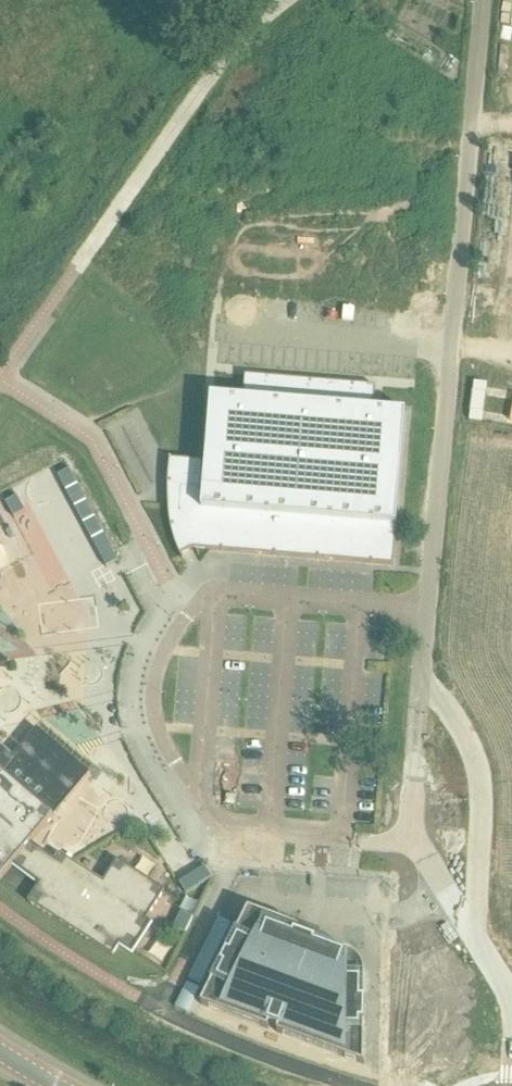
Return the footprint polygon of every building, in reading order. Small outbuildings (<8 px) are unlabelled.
[(376,386),(245,376),(244,399),(211,396),(206,462),(172,459),(172,458),(170,458),(168,480),(169,510),(173,535),(182,559),(184,558),(182,555),(194,549),(394,565),(406,412),(374,410),(376,386)] [(66,491),(78,485),(70,470),(61,475),(58,476),(66,491)] [(75,508),(87,502),(78,485),(66,491),(75,508)] [(14,518),(26,512),(17,497),(6,503),(14,518)] [(84,524),(95,518),(87,502),(75,508),(84,524)] [(92,540),(104,534),(95,518),(84,524),(92,540)] [(104,534),(92,540),(107,567),(118,561),(113,551),(104,534)] [(67,583),(54,590),(63,606),(76,599),(67,583)] [(90,664),(91,651),(110,652),(111,633),(84,632),(82,664),(90,664)] [(101,720),(77,729),(90,762),(113,752),(101,720)] [(13,864),(40,884),(28,902),(113,956),(120,944),(132,952),(151,922),(147,919),(165,890),(117,860),(103,881),(60,853),(55,860),(32,843),(91,774),(37,728),(13,757),(0,745),(0,880),(13,864)] [(249,909),(201,1005),(268,1029),(270,1024),(279,1027),(277,1033),(365,1065),(365,1031),(366,1001),(361,1001),(362,981),(362,980),(355,961),(353,960),(352,959),(351,958),(350,958),(349,957),(348,957),(335,952),(334,951),(315,945),(317,941),(317,940),(315,940),(314,941),(306,938),(297,935),(299,928),(249,909)] [(199,989),(187,983),(176,1007),(187,1013),(199,989)]
